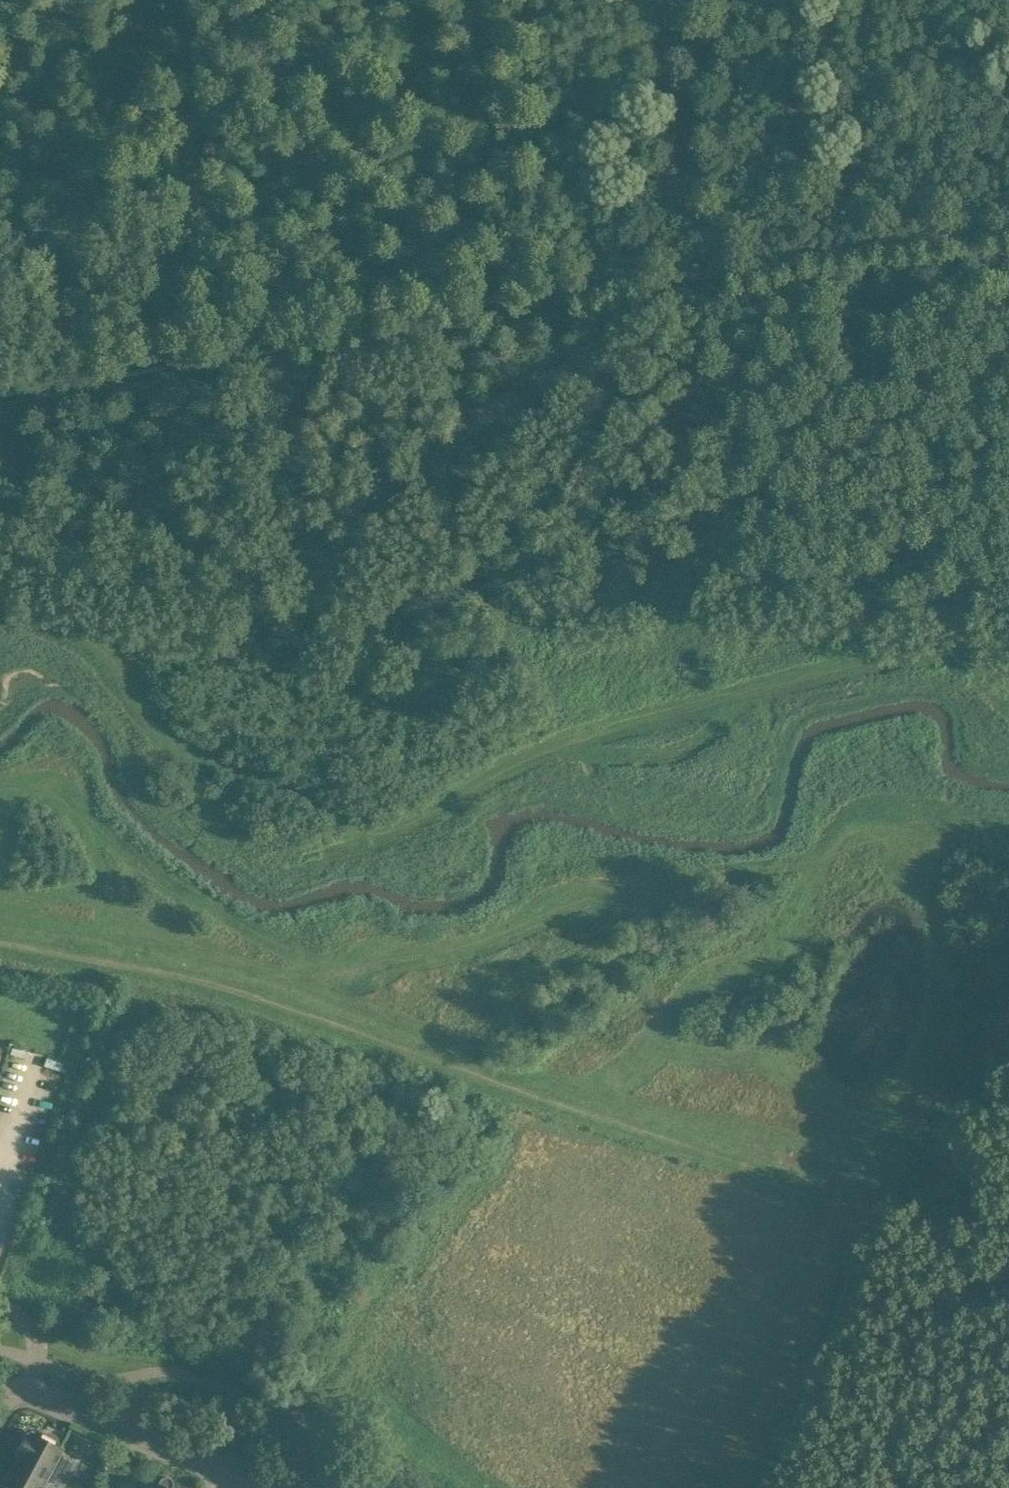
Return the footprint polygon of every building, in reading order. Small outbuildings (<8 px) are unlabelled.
[(33,1432),(30,1436),(27,1434),(17,1453),(20,1455),(4,1484),(11,1487),(62,1487),(69,1476),(51,1466),(62,1447),(57,1445),(58,1441),(56,1438),(54,1435),(51,1434),(48,1433),(45,1434),(42,1437),(33,1432)] [(144,1487),(172,1487),(174,1484),(172,1479),(169,1476),(164,1476),(160,1478),(158,1483),(148,1478),(144,1487)]
